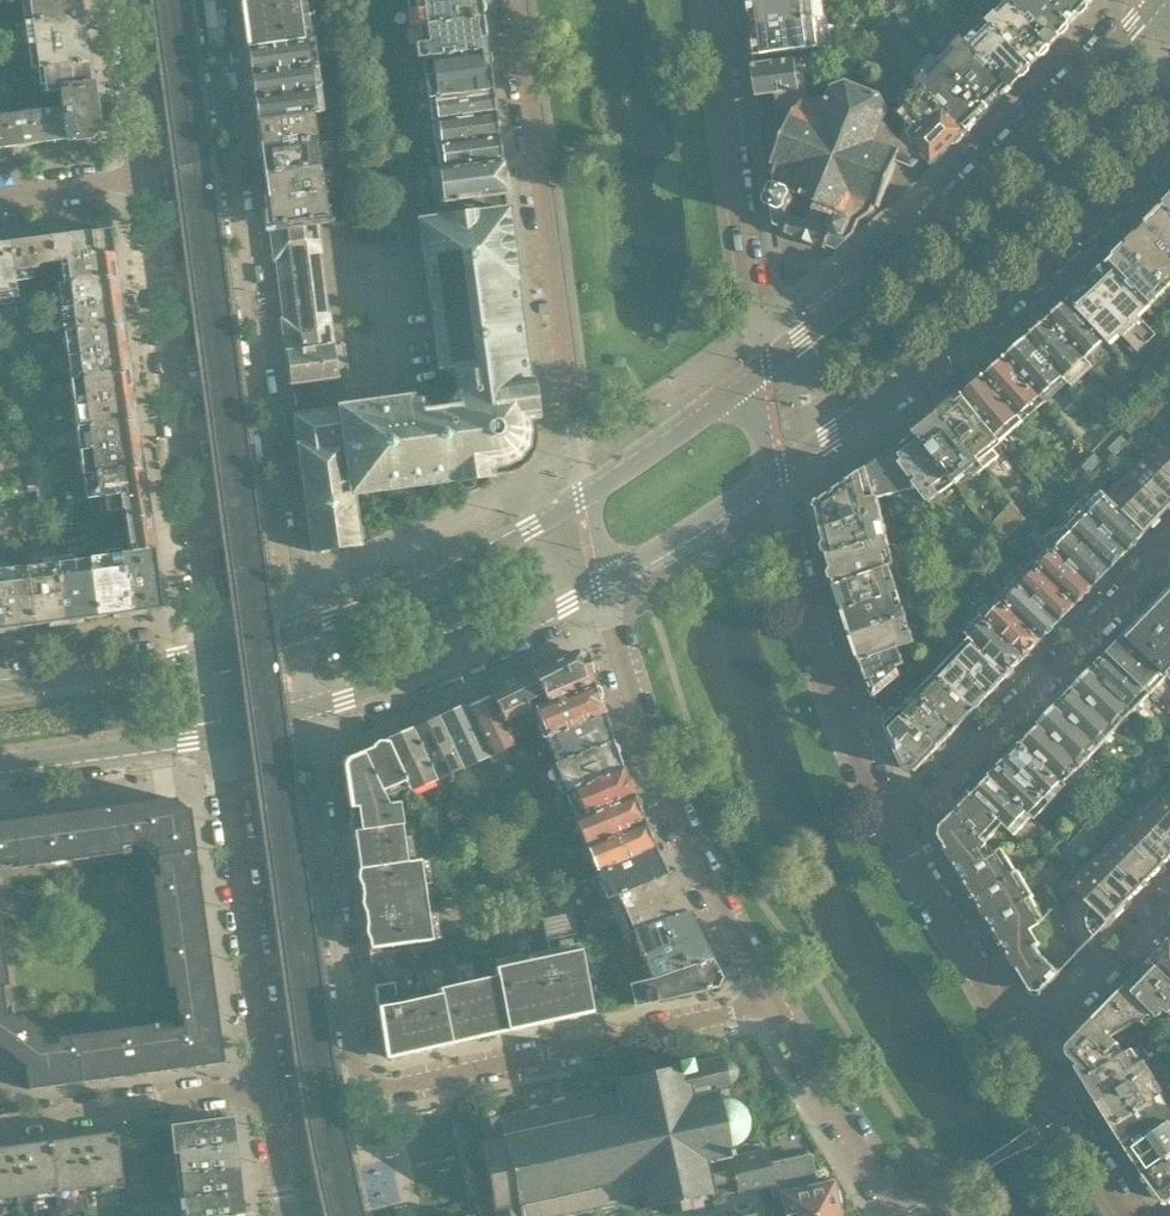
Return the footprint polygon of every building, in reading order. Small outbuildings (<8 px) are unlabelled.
[(22,21),(80,13),(78,0),(19,0),(22,21)] [(184,0),(157,0),(162,37),(189,33),(184,0)] [(245,50),(309,42),(303,0),(239,0),(245,50)] [(410,27),(416,27),(417,26),(482,17),(481,15),(483,11),(482,6),(480,3),(479,0),(406,0),(410,27)] [(745,3),(746,11),(752,14),(754,24),(815,16),(813,0),(750,0),(745,3)] [(918,0),(901,0),(893,11),(900,18),(918,0)] [(1051,45),(1007,0),(986,21),(1032,67),(1051,45)] [(1048,0),(1007,0),(1051,45),(1070,24),(1048,0)] [(1087,0),(1048,0),(1070,24),(1089,3),(1087,0)] [(1032,67),(986,21),(976,12),(956,33),(962,38),(965,42),(1012,87),(1032,67)] [(80,13),(22,21),(25,44),(83,36),(80,13)] [(825,16),(815,17),(815,16),(754,24),(755,38),(750,42),(751,50),(757,52),(757,53),(752,54),(752,56),(819,45),(829,44),(825,16)] [(417,26),(416,27),(418,43),(413,44),(414,58),(420,57),(486,48),(482,17),(417,26)] [(194,76),(189,33),(162,37),(167,79),(194,76)] [(83,36),(25,44),(29,68),(36,67),(87,60),(83,36)] [(1012,87),(965,42),(962,38),(953,47),(958,53),(945,65),(989,109),(1012,87)] [(311,41),(309,42),(245,50),(249,73),(314,64),(311,41)] [(486,48),(420,57),(425,98),(427,97),(491,89),(486,48)] [(924,157),(904,136),(899,141),(885,123),(889,112),(892,111),(892,109),(888,108),(882,97),(884,95),(881,93),(880,95),(852,79),(852,77),(849,76),(848,78),(837,78),(835,83),(832,82),(831,85),(834,87),(833,88),(816,91),(816,84),(824,83),(822,64),(806,65),(805,57),(753,66),(757,96),(777,93),(779,114),(792,119),(773,165),(777,167),(774,173),(777,188),(771,202),(774,224),(784,228),(783,232),(787,234),(788,231),(795,234),(794,237),(797,238),(798,235),(812,241),(811,243),(814,245),(815,242),(823,245),(822,248),(826,249),(827,245),(837,249),(855,234),(860,221),(872,213),(875,206),(879,208),(898,161),(913,168),(924,157)] [(87,60),(36,67),(40,91),(56,89),(90,84),(87,60)] [(314,64),(249,73),(252,97),(317,88),(314,64)] [(989,109),(945,65),(932,79),(926,74),(917,83),(966,133),(989,109)] [(200,118),(194,76),(167,79),(173,122),(200,118)] [(966,133),(917,83),(911,82),(915,87),(894,109),(912,128),(904,136),(924,157),(925,156),(933,165),(953,146),(958,145),(964,139),(965,133),(966,133)] [(90,84),(56,89),(58,107),(60,107),(64,140),(90,136),(90,135),(95,129),(96,129),(92,101),(95,98),(94,93),(91,91),(90,84)] [(317,88),(252,97),(255,121),(312,114),(320,112),(317,88)] [(491,89),(427,97),(431,121),(495,113),(491,89)] [(60,107),(58,107),(16,112),(20,146),(64,140),(60,107)] [(342,110),(345,135),(366,132),(363,107),(342,110)] [(0,115),(0,148),(20,146),(16,112),(0,115)] [(495,113),(431,121),(434,144),(498,136),(495,113)] [(312,114),(255,121),(259,147),(315,139),(312,114)] [(206,161),(200,118),(173,122),(179,164),(206,161)] [(498,136),(434,144),(437,168),(501,160),(498,136)] [(315,139),(259,147),(262,172),(319,165),(315,139)] [(501,160),(437,168),(424,170),(427,192),(432,192),(434,204),(506,194),(504,183),(507,180),(506,174),(503,172),(501,160)] [(212,204),(206,161),(179,164),(185,207),(212,204)] [(319,165),(262,172),(265,197),(322,190),(319,165)] [(322,190),(265,197),(269,226),(317,220),(326,218),(322,190)] [(332,199),(342,198),(341,190),(331,191),(332,199)] [(217,240),(212,204),(185,207),(190,244),(217,240)] [(1157,213),(1145,225),(1169,250),(1169,216),(1162,208),(1157,213)] [(338,410),(294,416),(298,445),(297,445),(300,466),(312,552),(320,551),(328,550),(359,545),(352,494),(361,493),(371,491),(376,491),(399,488),(403,487),(444,482),(454,480),(454,483),(456,482),(489,478),(491,478),(491,475),(507,473),(513,471),(518,469),(523,465),(527,461),(530,457),(533,452),(535,447),(536,441),(536,436),(534,418),(536,418),(531,382),(529,382),(515,280),(517,279),(508,209),(475,213),(475,212),(474,212),(471,211),(469,213),(455,214),(452,214),(450,215),(448,215),(448,217),(419,221),(438,361),(442,361),(443,369),(455,377),(457,392),(444,408),(430,410),(419,401),(411,402),(410,398),(338,408),(338,410)] [(317,220),(269,226),(274,260),(276,260),(284,319),(281,319),(286,351),(333,345),(329,313),(327,313),(319,254),(321,254),(317,220)] [(396,223),(355,229),(357,246),(398,240),(396,223)] [(1125,244),(1169,289),(1169,250),(1145,225),(1125,244)] [(109,229),(48,238),(52,262),(58,261),(112,253),(109,229)] [(48,238),(6,243),(11,281),(13,281),(30,279),(29,269),(36,268),(35,264),(52,262),(48,238)] [(223,290),(217,240),(190,244),(197,294),(223,290)] [(0,244),(0,304),(16,302),(13,281),(11,281),(6,243),(0,244)] [(1125,244),(1106,263),(1144,302),(1151,308),(1169,289),(1125,244)] [(112,253),(58,261),(61,283),(116,276),(112,253)] [(1144,302),(1106,263),(1105,263),(1100,266),(1093,275),(1093,276),(1087,282),(1148,344),(1156,336),(1139,319),(1151,308),(1144,302)] [(116,276),(61,283),(55,284),(59,309),(119,300),(116,276)] [(1148,344),(1087,282),(1068,301),(1112,346),(1122,336),(1138,353),(1148,344)] [(228,327),(223,290),(197,294),(202,331),(228,327)] [(119,300),(59,309),(62,333),(122,325),(119,300)] [(1112,346),(1068,301),(1047,319),(1084,357),(1092,365),(1112,346)] [(1084,357),(1047,319),(1026,337),(1063,376),(1069,383),(1072,386),(1093,366),(1092,365),(1084,357)] [(122,325),(62,333),(65,355),(125,347),(122,325)] [(234,366),(228,327),(202,331),(207,369),(234,366)] [(1063,376),(1026,337),(1005,355),(1047,402),(1069,383),(1063,376)] [(333,345),(286,351),(290,384),(338,378),(333,345)] [(125,347),(65,355),(68,378),(129,370),(125,347)] [(1047,402),(1005,355),(982,376),(1023,423),(1047,402)] [(239,405),(234,366),(207,369),(212,409),(239,405)] [(129,370),(68,378),(72,403),(132,395),(129,370)] [(1023,423),(982,376),(960,394),(999,441),(1000,442),(1023,423)] [(21,385),(23,405),(32,404),(32,401),(39,400),(37,384),(21,385)] [(1158,398),(1165,405),(1169,399),(1169,385),(1158,398)] [(999,441),(960,394),(952,402),(948,402),(943,406),(942,411),(938,414),(940,416),(977,463),(992,451),(990,448),(999,441)] [(132,395),(72,403),(75,427),(135,419),(132,395)] [(1165,405),(1158,398),(1144,412),(1151,419),(1165,405)] [(244,444),(239,405),(212,409),(217,447),(244,444)] [(931,423),(926,423),(920,428),(919,433),(915,436),(952,483),(953,485),(968,473),(971,477),(982,468),(977,463),(940,416),(931,423)] [(1147,424),(1140,417),(1126,431),(1133,438),(1147,424)] [(135,419),(75,427),(78,450),(138,442),(135,419)] [(1161,441),(1169,450),(1169,431),(1161,441)] [(894,453),(891,450),(889,452),(916,489),(927,504),(952,483),(915,436),(911,436),(904,441),(903,447),(894,453)] [(1129,442),(1122,436),(1108,449),(1115,456),(1129,442)] [(1161,441),(1143,460),(1169,485),(1169,450),(1161,441)] [(138,442),(78,450),(81,473),(142,466),(138,442)] [(250,482),(244,444),(217,447),(223,486),(250,482)] [(889,452),(866,469),(874,499),(878,499),(916,489),(889,452)] [(1089,474),(1102,461),(1095,454),(1082,468),(1089,474)] [(52,504),(48,459),(33,461),(37,505),(52,504)] [(1143,460),(1125,478),(1163,514),(1169,508),(1169,485),(1143,460)] [(142,466),(81,473),(85,498),(103,495),(145,489),(142,466)] [(866,469),(822,501),(818,500),(816,507),(818,509),(823,530),(881,511),(878,499),(874,499),(866,469)] [(1163,514),(1125,478),(1107,497),(1144,534),(1152,526),(1154,528),(1162,521),(1159,518),(1163,514)] [(255,521),(250,482),(223,486),(228,525),(255,521)] [(103,495),(106,513),(122,510),(128,551),(128,552),(153,548),(145,489),(103,495)] [(1144,534),(1107,497),(1102,493),(1092,502),(1086,496),(1079,503),(1129,550),(1144,534)] [(1015,500),(992,523),(1007,537),(1029,515),(1015,500)] [(1129,550),(1079,503),(1073,509),(1079,516),(1068,526),(1111,568),(1129,550)] [(881,511),(823,530),(826,542),(824,546),(825,552),(829,555),(830,558),(888,538),(881,511)] [(260,558),(255,521),(228,525),(233,562),(260,558)] [(1111,568),(1068,526),(1058,537),(1051,532),(1044,539),(1093,587),(1111,568)] [(1093,587),(1044,539),(1034,529),(1028,535),(1038,545),(1044,551),(1033,562),(1077,604),(1093,587)] [(888,538),(830,558),(833,569),(830,573),(832,579),(836,581),(837,585),(889,567),(895,565),(888,538)] [(153,548),(128,552),(128,551),(119,552),(120,554),(128,616),(145,614),(145,610),(161,608),(153,548)] [(120,554),(88,558),(95,617),(112,615),(113,618),(128,616),(120,554)] [(88,558),(55,563),(63,625),(81,622),(81,619),(95,617),(88,558)] [(264,588),(260,558),(233,562),(238,596),(264,588)] [(963,589),(974,572),(958,562),(947,579),(963,589)] [(1077,604),(1033,562),(1021,574),(1015,567),(1009,573),(1059,623),(1077,604)] [(55,563),(23,567),(32,626),(48,624),(49,627),(63,625),(55,563)] [(0,570),(0,633),(17,631),(17,628),(32,626),(23,567),(0,570)] [(889,567),(837,585),(839,593),(844,610),(897,591),(889,567)] [(1059,623),(1009,573),(1002,580),(1008,586),(997,597),(1041,641),(1059,623)] [(1125,636),(1166,676),(1169,672),(1169,590),(1125,636)] [(897,591),(844,610),(846,617),(853,635),(905,617),(897,591)] [(1041,641),(997,597),(987,608),(984,605),(977,612),(980,615),(1024,658),(1041,641)] [(1024,658),(980,615),(972,624),(968,621),(961,629),(969,637),(1008,675),(1024,658)] [(905,617),(853,635),(862,661),(898,648),(913,643),(905,617)] [(1125,636),(1107,655),(1149,695),(1167,676),(1166,676),(1125,636)] [(1008,675),(969,637),(951,655),(991,693),(1008,675)] [(898,648),(862,661),(874,696),(897,676),(895,667),(903,665),(898,648)] [(575,652),(533,673),(547,704),(591,684),(584,656),(585,652),(576,649),(575,652)] [(991,693),(951,655),(934,673),(973,712),(991,693)] [(1107,655),(1090,672),(1132,713),(1149,695),(1107,655)] [(1090,672),(1073,690),(1115,731),(1132,713),(1090,672)] [(504,688),(491,694),(505,722),(531,710),(547,704),(533,673),(513,683),(511,679),(502,684),(504,688)] [(973,712),(934,673),(917,692),(956,729),(973,712)] [(591,684),(547,704),(531,710),(544,739),(601,714),(591,684)] [(1073,690),(1056,708),(1098,748),(1115,731),(1073,690)] [(956,729),(917,692),(899,710),(938,747),(956,729)] [(505,722),(491,694),(481,699),(475,699),(469,701),(466,707),(465,707),(486,755),(489,763),(507,755),(503,747),(515,742),(505,722)] [(465,707),(439,719),(462,766),(486,755),(465,707)] [(1056,708),(1039,725),(1081,766),(1098,748),(1056,708)] [(938,747),(899,710),(885,724),(906,769),(916,771),(938,747)] [(609,726),(606,718),(603,717),(601,714),(544,739),(555,764),(611,741),(607,729),(609,726)] [(439,719),(413,730),(436,778),(462,766),(439,719)] [(1039,725),(1022,743),(1061,781),(1064,784),(1081,766),(1039,725)] [(413,730),(385,742),(404,781),(409,790),(436,778),(413,730)] [(1169,754),(1169,753),(1169,739),(1162,747),(1169,754)] [(371,747),(371,748),(359,753),(379,792),(404,781),(385,742),(384,741),(377,742),(371,747)] [(611,741),(555,764),(552,765),(559,781),(552,784),(557,795),(564,792),(620,768),(611,741)] [(1022,743),(1004,761),(1050,803),(1058,796),(1052,791),(1061,781),(1022,743)] [(385,804),(379,792),(359,753),(346,758),(343,756),(339,765),(342,766),(351,832),(399,824),(399,823),(396,803),(385,804)] [(1140,771),(1147,777),(1160,763),(1153,757),(1140,771)] [(1004,761),(988,778),(1028,815),(1038,805),(1043,810),(1050,803),(1004,761)] [(620,768),(564,792),(575,818),(631,795),(620,768)] [(1122,789),(1129,796),(1142,782),(1135,775),(1122,789)] [(1028,815),(988,778),(987,779),(984,778),(976,787),(976,790),(971,796),(1001,825),(1012,835),(1024,823),(1028,827),(1035,820),(1028,815)] [(293,815),(289,781),(262,789),(266,818),(268,818),(293,815)] [(1071,885),(1092,906),(1090,907),(1089,909),(1089,910),(1088,912),(1087,916),(1087,918),(1087,920),(1087,922),(1087,924),(1087,925),(1088,927),(1089,929),(1091,932),(1093,935),(1095,936),(1115,915),(1118,918),(1125,910),(1123,908),(1169,859),(1169,783),(1071,885)] [(415,799),(422,814),(432,809),(426,794),(415,799)] [(1104,808),(1111,814),(1124,800),(1117,794),(1104,808)] [(631,795),(575,818),(570,826),(573,832),(579,833),(584,845),(641,821),(637,811),(638,810),(637,802),(632,796),(631,796),(631,795)] [(971,796),(946,821),(985,842),(1001,825),(971,796)] [(175,799),(130,805),(135,843),(142,842),(153,850),(154,858),(194,853),(188,809),(186,809),(175,802),(175,799)] [(130,805),(81,812),(61,815),(66,856),(84,853),(85,860),(118,855),(117,849),(136,846),(135,843),(130,805)] [(1086,826),(1093,833),(1106,819),(1099,812),(1086,826)] [(15,863),(16,870),(51,865),(50,858),(66,856),(61,815),(0,823),(0,865),(15,863)] [(297,850),(293,815),(268,818),(273,853),(273,854),(272,854),(272,856),(299,852),(299,850),(297,850)] [(399,824),(351,832),(357,869),(416,861),(418,860),(412,821),(399,823),(399,824)] [(641,821),(584,845),(581,850),(585,860),(590,860),(592,863),(572,872),(575,881),(596,872),(653,848),(648,837),(649,837),(648,829),(643,822),(642,823),(641,821)] [(985,842),(946,821),(942,826),(940,835),(963,873),(992,854),(989,850),(989,849),(985,842)] [(1075,852),(1088,838),(1081,831),(1068,845),(1075,852)] [(653,848),(596,872),(600,881),(597,882),(605,899),(612,896),(665,874),(664,872),(665,867),(663,862),(658,860),(653,848)] [(992,854),(963,873),(976,896),(1011,875),(1015,873),(1000,850),(992,854)] [(304,892),(299,854),(300,854),(299,852),(272,856),(273,858),(278,894),(277,894),(278,896),(304,892)] [(194,853),(154,858),(157,877),(151,878),(155,904),(161,903),(164,924),(203,918),(194,853)] [(424,915),(420,885),(416,861),(357,869),(364,923),(424,915)] [(665,874),(612,896),(628,932),(632,931),(683,913),(681,909),(682,906),(679,899),(676,897),(672,889),(673,886),(670,879),(667,878),(665,874)] [(1011,875),(976,896),(990,919),(1025,899),(1011,875)] [(309,930),(304,894),(304,892),(278,896),(278,898),(279,898),(284,934),(283,934),(283,936),(310,932),(309,930)] [(537,896),(498,903),(501,917),(540,909),(537,896)] [(1025,899),(990,919),(1007,948),(1030,929),(1032,928),(1038,922),(1030,909),(1036,905),(1030,896),(1025,900),(1025,899)] [(485,906),(489,926),(501,923),(498,904),(485,906)] [(591,1014),(572,913),(542,918),(548,956),(492,968),(493,974),(505,1032),(576,1016),(591,1014)] [(683,913),(632,931),(641,954),(695,934),(695,932),(692,924),(689,923),(683,913)] [(536,914),(511,919),(513,929),(538,925),(536,914)] [(428,940),(424,915),(364,923),(368,948),(428,940)] [(203,918),(164,924),(166,940),(160,941),(164,970),(170,969),(173,988),(212,983),(203,918)] [(1057,969),(1032,928),(1030,929),(1007,948),(1032,991),(1031,995),(1041,996),(1041,992),(1060,973),(1057,969)] [(695,934),(641,954),(651,977),(707,958),(708,955),(704,947),(701,946),(695,934)] [(1151,960),(1169,977),(1169,940),(1151,960)] [(599,982),(594,956),(585,958),(590,984),(599,982)] [(707,958),(651,977),(629,982),(634,1005),(715,987),(719,978),(707,958)] [(1155,1010),(1160,1016),(1166,1010),(1169,1013),(1169,977),(1151,960),(1128,984),(1155,1010)] [(320,1010),(316,975),(316,974),(316,972),(289,975),(289,977),(290,978),(295,1013),(294,1013),(294,1015),(321,1012),(321,1010),(320,1010)] [(438,987),(438,992),(448,1045),(505,1032),(493,974),(438,987)] [(212,983),(173,988),(178,1018),(181,1018),(183,1028),(188,1067),(223,1063),(212,983)] [(405,1055),(395,1002),(392,983),(373,986),(383,1053),(381,1056),(389,1061),(391,1058),(405,1055)] [(1128,984),(1106,1007),(1098,1015),(1117,1034),(1135,1024),(1143,1023),(1155,1010),(1128,984)] [(438,992),(395,1002),(405,1055),(448,1045),(438,992)] [(327,1049),(321,1014),(321,1012),(294,1015),(294,1017),(295,1018),(301,1053),(327,1049)] [(1117,1034),(1098,1015),(1070,1044),(1069,1045),(1069,1046),(1068,1048),(1068,1049),(1068,1051),(1068,1052),(1069,1054),(1070,1055),(1070,1056),(1080,1064),(1078,1066),(1077,1068),(1084,1079),(1114,1060),(1109,1052),(1118,1042),(1113,1037),(1117,1034)] [(4,1018),(4,1021),(0,1022),(0,1047),(25,1065),(28,1089),(47,1087),(41,1048),(44,1048),(43,1041),(37,1036),(39,1033),(20,1018),(17,1021),(11,1017),(4,1018)] [(183,1028),(152,1032),(158,1071),(188,1067),(183,1028)] [(112,1038),(96,1040),(101,1079),(158,1071),(152,1032),(136,1035),(135,1029),(111,1032),(112,1038)] [(57,1046),(44,1048),(41,1048),(47,1087),(101,1079),(96,1040),(80,1042),(79,1036),(56,1039),(57,1046)] [(327,1049),(301,1053),(300,1053),(305,1094),(307,1094),(334,1090),(333,1089),(335,1088),(328,1049),(327,1049)] [(1099,1103),(1157,1066),(1162,1063),(1157,1056),(1146,1063),(1144,1059),(1135,1064),(1128,1052),(1114,1060),(1084,1079),(1099,1103)] [(759,1144),(746,1147),(743,1142),(745,1139),(746,1137),(747,1134),(748,1131),(749,1128),(749,1125),(749,1122),(749,1119),(748,1116),(747,1113),(745,1110),(743,1108),(741,1105),(739,1103),(737,1102),(734,1100),(731,1099),(728,1098),(726,1090),(728,1090),(728,1087),(730,1086),(732,1084),(734,1083),(735,1081),(737,1079),(737,1076),(738,1074),(738,1072),(737,1069),(737,1067),(735,1065),(734,1063),(732,1061),(730,1060),(728,1059),(725,1058),(723,1058),(720,1058),(719,1055),(701,1060),(701,1057),(676,1062),(677,1065),(661,1068),(659,1059),(635,1064),(637,1074),(614,1079),(616,1090),(497,1116),(496,1115),(495,1113),(494,1111),(493,1110),(491,1109),(489,1109),(487,1108),(485,1108),(484,1109),(482,1109),(480,1110),(478,1111),(477,1112),(476,1114),(475,1116),(475,1118),(474,1120),(475,1122),(473,1122),(478,1141),(463,1144),(479,1214),(493,1211),(494,1215),(562,1215),(641,1198),(643,1208),(666,1203),(669,1213),(692,1208),(689,1198),(700,1195),(701,1198),(735,1190),(736,1194),(771,1186),(775,1185),(770,1165),(766,1150),(761,1151),(759,1144)] [(1157,1098),(1148,1085),(1163,1076),(1157,1066),(1099,1103),(1114,1127),(1157,1098)] [(340,1124),(337,1109),(334,1090),(307,1094),(309,1112),(312,1130),(312,1132),(342,1126),(341,1123),(340,1124)] [(1114,1127),(1129,1151),(1169,1121),(1169,1107),(1165,1111),(1157,1098),(1114,1127)] [(230,1119),(171,1127),(173,1153),(180,1152),(233,1145),(232,1134),(230,1119)] [(1129,1151),(1134,1160),(1146,1176),(1169,1158),(1169,1121),(1129,1151)] [(348,1163),(341,1128),(343,1128),(342,1126),(312,1132),(312,1134),(313,1134),(320,1170),(320,1172),(350,1165),(350,1162),(348,1163)] [(117,1135),(83,1140),(89,1188),(123,1183),(117,1135)] [(83,1140),(49,1144),(56,1192),(89,1188),(83,1140)] [(49,1144),(15,1149),(22,1197),(56,1192),(49,1144)] [(233,1145),(180,1152),(173,1153),(176,1176),(236,1168),(233,1145)] [(0,1151),(0,1200),(22,1197),(15,1149),(0,1151)] [(770,1165),(775,1185),(771,1186),(774,1196),(779,1194),(784,1215),(780,1215),(839,1215),(837,1206),(839,1202),(837,1189),(833,1188),(832,1181),(814,1185),(808,1156),(770,1165)] [(1146,1176),(1162,1199),(1164,1201),(1165,1201),(1168,1201),(1169,1201),(1169,1158),(1146,1176)] [(357,1202),(349,1167),(350,1167),(350,1165),(320,1172),(320,1174),(321,1174),(329,1209),(328,1209),(329,1211),(359,1204),(358,1201),(357,1202)] [(236,1168),(176,1176),(178,1200),(185,1199),(239,1192),(236,1168)] [(185,1199),(178,1200),(180,1215),(241,1215),(239,1192),(185,1199)] [(358,1206),(359,1206),(359,1204),(329,1211),(329,1213),(330,1213),(331,1215),(361,1215),(358,1206)]
